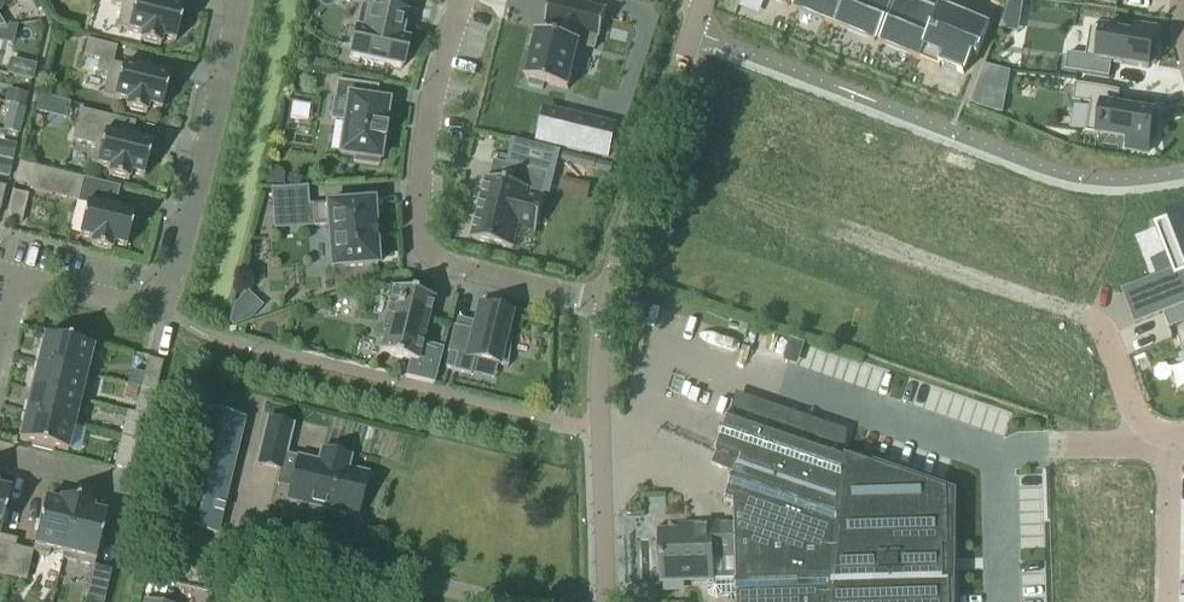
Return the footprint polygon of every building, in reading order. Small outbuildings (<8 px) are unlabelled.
[(111,5),(122,8),(117,29),(142,35),(140,42),(160,47),(162,40),(175,44),(183,11),(169,7),(169,4),(151,0),(151,3),(140,0),(112,0),(111,5)] [(371,3),(370,9),(362,7),(350,59),(402,70),(408,43),(401,41),(406,17),(394,14),(398,0),(366,0),(371,3)] [(526,81),(530,81),(528,87),(543,91),(544,85),(568,91),(576,60),(592,64),(595,51),(597,51),(606,12),(559,0),(551,0),(545,25),(559,28),(556,38),(537,34),(526,81)] [(770,1),(790,9),(877,44),(941,71),(943,67),(966,76),(974,55),(980,57),(992,28),(977,22),(977,23),(944,8),(942,11),(925,4),(924,6),(908,0),(771,0),(770,1)] [(999,29),(1017,32),(1023,0),(1010,0),(1008,6),(999,29)] [(1068,56),(1065,73),(1110,80),(1112,64),(1115,65),(1123,67),(1123,66),(1149,70),(1150,67),(1154,67),(1158,44),(1153,43),(1156,29),(1135,26),(1133,36),(1091,29),(1090,31),(1091,31),(1086,59),(1068,56)] [(117,49),(87,42),(83,58),(99,62),(97,74),(107,76),(102,97),(127,104),(126,111),(146,116),(148,109),(161,112),(169,78),(155,75),(155,72),(137,68),(137,71),(113,65),(117,49)] [(31,80),(33,69),(11,64),(8,75),(31,80)] [(1009,70),(985,66),(977,86),(1006,91),(1009,70)] [(353,164),(377,167),(381,143),(383,143),(385,130),(383,130),(387,104),(368,102),(370,87),(337,82),(330,121),(345,123),(339,156),(354,158),(353,164)] [(1075,86),(1073,104),(1091,106),(1086,134),(1086,135),(1128,142),(1127,152),(1148,155),(1150,141),(1155,142),(1159,119),(1154,118),(1154,115),(1128,110),(1120,109),(1117,109),(1120,93),(1075,86)] [(7,90),(3,104),(16,107),(25,109),(28,95),(7,90)] [(70,104),(39,96),(35,114),(66,121),(70,104)] [(16,107),(13,118),(23,120),(25,109),(16,107)] [(109,118),(79,111),(72,142),(95,147),(91,165),(110,170),(108,177),(128,182),(130,175),(143,179),(152,146),(137,142),(138,139),(120,135),(119,138),(105,134),(109,118)] [(615,131),(568,119),(545,114),(538,141),(561,147),(608,158),(615,131)] [(12,123),(10,134),(19,136),(22,126),(12,123)] [(0,142),(0,159),(12,163),(17,146),(0,142)] [(12,163),(0,159),(0,177),(8,179),(12,163)] [(35,168),(19,164),(14,184),(30,188),(35,168)] [(35,168),(30,188),(29,191),(78,202),(83,180),(35,168)] [(513,186),(488,180),(473,241),(513,251),(523,209),(542,213),(545,198),(543,197),(548,176),(518,168),(513,186)] [(269,169),(266,186),(283,186),(283,177),(278,170),(269,169)] [(272,193),(273,212),(307,209),(306,190),(272,193)] [(331,267),(331,270),(334,270),(374,267),(377,267),(377,264),(376,264),(375,242),(374,228),(372,207),(373,207),(373,204),(330,207),(327,207),(313,208),(314,228),(329,227),(332,267),(331,267)] [(126,249),(134,216),(119,213),(120,210),(102,206),(101,208),(87,205),(79,238),(92,241),(90,248),(111,253),(112,246),(126,249)] [(1154,225),(1173,272),(1174,277),(1168,279),(1171,288),(1183,283),(1183,214),(1154,225)] [(1152,296),(1159,316),(1163,315),(1183,307),(1183,283),(1171,288),(1152,296)] [(410,363),(406,379),(434,385),(443,351),(441,350),(441,351),(422,346),(433,300),(393,291),(382,336),(385,337),(380,354),(379,355),(410,363)] [(263,307),(246,292),(233,306),(228,324),(232,328),(250,322),(263,307)] [(478,307),(472,332),(453,328),(447,354),(456,357),(452,372),(470,377),(474,361),(507,369),(512,336),(507,334),(512,316),(478,307)] [(1163,315),(1169,330),(1183,325),(1183,307),(1163,315)] [(38,365),(87,377),(93,350),(80,347),(81,344),(59,338),(58,342),(45,338),(38,365)] [(163,364),(149,361),(148,361),(141,390),(155,393),(163,364)] [(87,377),(38,365),(32,390),(81,402),(87,377)] [(81,402),(32,390),(26,415),(74,427),(81,402)] [(155,393),(141,390),(137,403),(152,407),(155,393)] [(176,528),(177,528),(217,538),(244,422),(204,412),(176,528)] [(74,427),(26,415),(19,442),(33,445),(32,449),(54,454),(55,451),(68,454),(74,427)] [(950,492),(728,416),(716,453),(711,465),(735,475),(725,503),(734,506),(735,525),(679,527),(679,538),(661,539),(662,583),(737,581),(737,601),(951,601),(950,492)] [(268,423),(258,465),(281,470),(291,428),(268,423)] [(139,429),(124,425),(121,439),(136,442),(139,429)] [(114,468),(127,472),(129,472),(136,442),(121,439),(114,468)] [(299,460),(289,502),(356,518),(366,476),(346,472),(349,460),(322,453),(319,465),(299,460)] [(10,492),(0,490),(0,534),(10,492)] [(63,561),(77,504),(60,500),(59,504),(45,501),(32,553),(33,553),(48,557),(50,552),(63,555),(62,561),(63,561)] [(77,504),(63,561),(93,568),(94,568),(106,516),(92,512),(93,508),(77,504)] [(8,579),(15,549),(17,542),(0,538),(0,577),(8,579)] [(15,549),(8,579),(26,583),(33,553),(32,553),(15,549)] [(86,598),(103,601),(104,601),(111,573),(94,568),(93,568),(86,598)]
